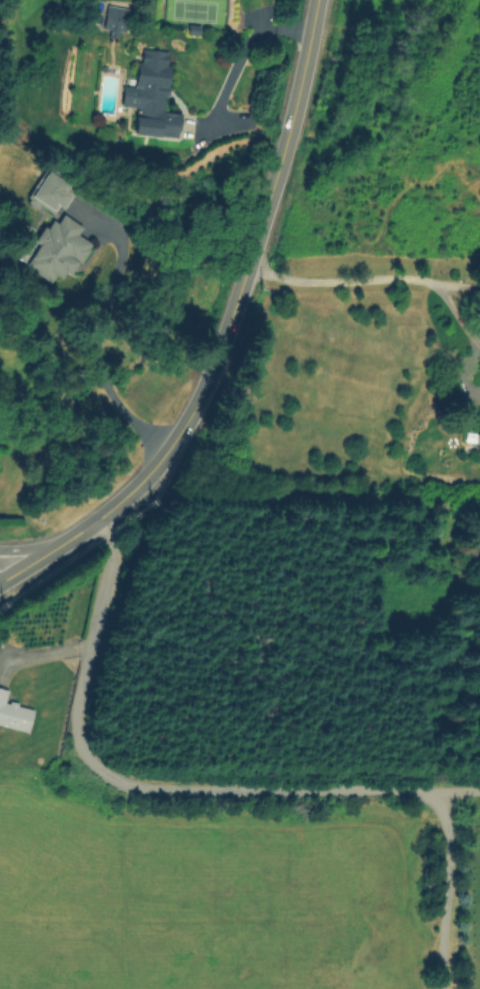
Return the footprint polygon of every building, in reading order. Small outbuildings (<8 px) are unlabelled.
[(126,32),(104,29),(107,10),(129,14),(126,32)] [(130,132),(132,107),(120,105),(122,86),(135,88),(139,51),(168,53),(162,113),(179,115),(177,137),(130,132)] [(24,200),(46,168),(72,186),(51,218),(24,200)] [(21,265),(51,221),(55,224),(61,216),(81,230),(76,237),(89,246),(68,276),(61,271),(55,279),(49,275),(45,282),(21,265)] [(28,733),(0,726),(0,689),(8,691),(5,703),(34,710),(28,733)]
